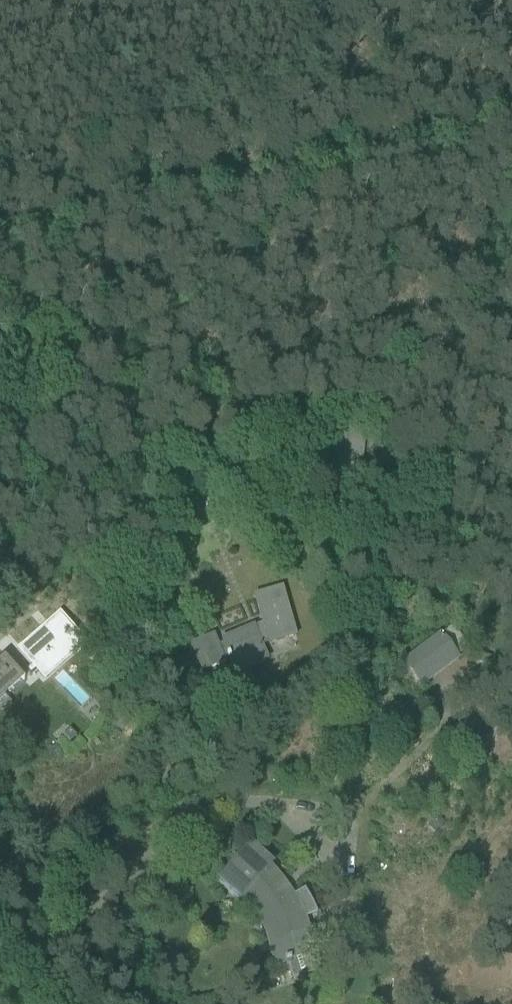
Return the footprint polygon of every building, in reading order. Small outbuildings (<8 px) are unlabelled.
[(335,433),(333,447),(331,472),(359,475),(363,436),(335,433)] [(181,474),(177,481),(186,487),(191,480),(181,474)] [(214,635),(200,640),(189,645),(201,673),(225,663),(224,659),(229,657),(236,673),(267,660),(262,646),(296,637),(282,589),(254,596),(264,628),(255,631),(252,627),(216,642),(214,635)] [(62,615),(21,650),(34,665),(32,667),(27,671),(30,675),(35,671),(78,633),(62,615)] [(441,633),(401,664),(421,690),(461,660),(441,633)] [(22,677),(24,680),(25,679),(4,656),(3,657),(5,660),(0,665),(0,697),(22,677)] [(70,730),(62,737),(69,744),(77,737),(70,730)] [(429,818),(427,827),(434,833),(443,829),(443,820),(437,815),(429,818)] [(299,891),(287,898),(284,893),(280,888),(277,883),(273,878),(269,873),(273,869),(250,848),(220,880),(241,899),(247,892),(251,895),(253,897),(257,901),(260,905),(263,910),(266,914),(269,919),(271,924),(272,927),(274,932),(274,935),(269,936),(279,965),(311,955),(309,948),(307,941),(305,934),(302,928),(299,921),(312,915),(309,909),(306,903),(303,897),(299,891)]
